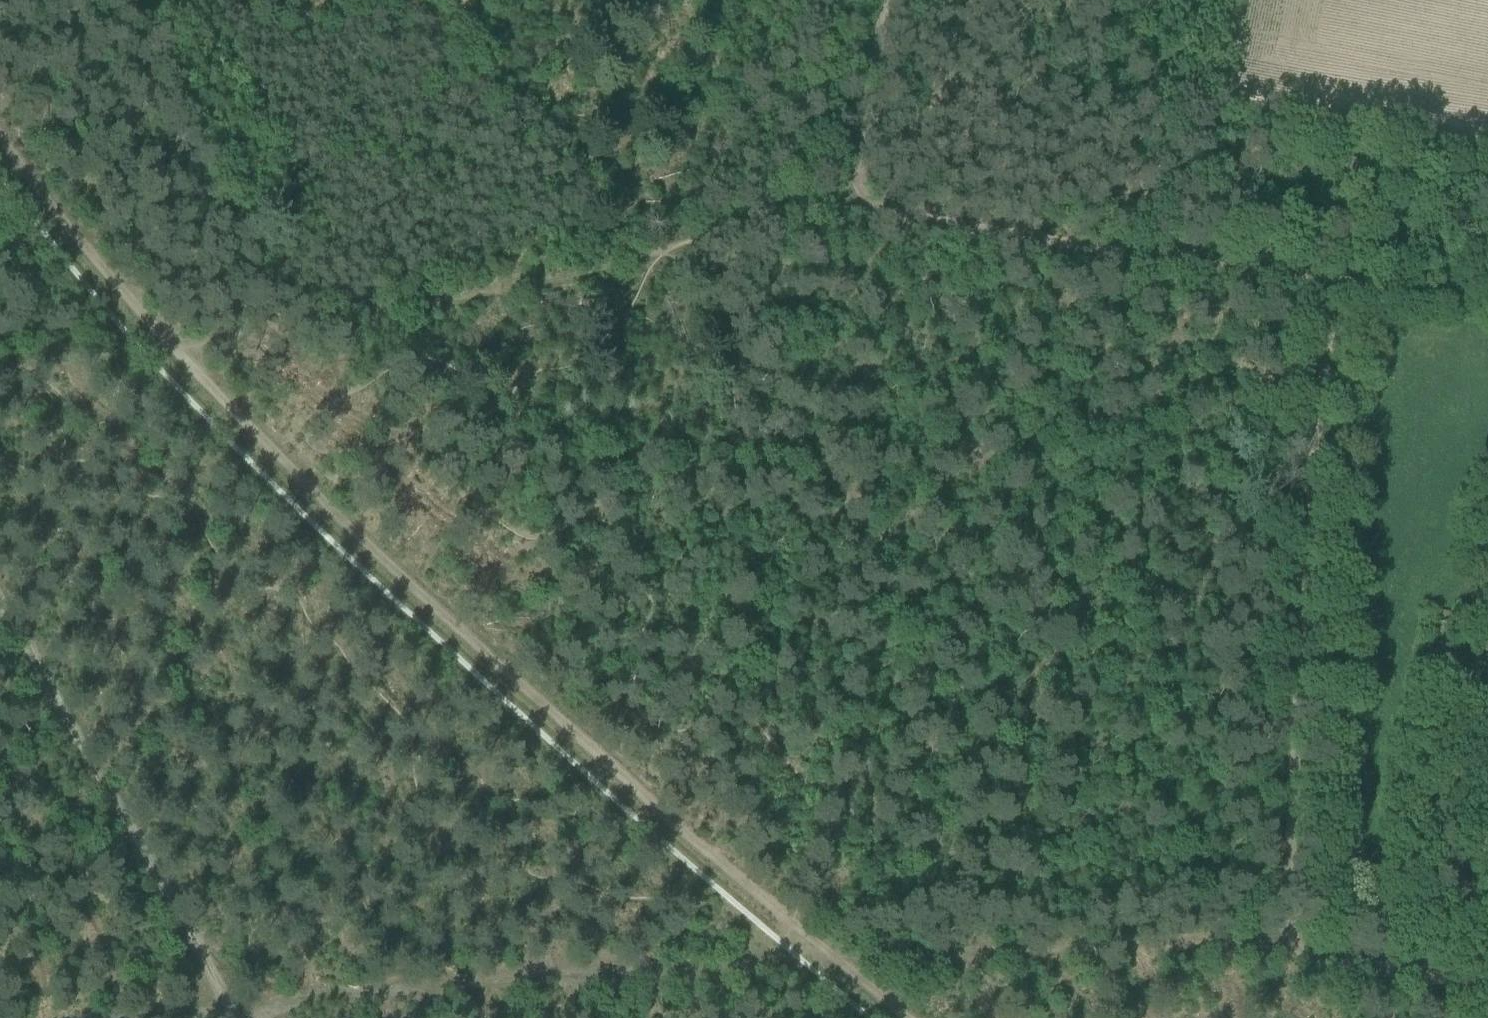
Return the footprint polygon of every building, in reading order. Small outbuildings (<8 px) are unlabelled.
[(1487,654),(1487,632),(1482,631),(1479,653),(1487,654)] [(1423,784),(1421,807),(1430,808),(1432,785),(1423,784)]
